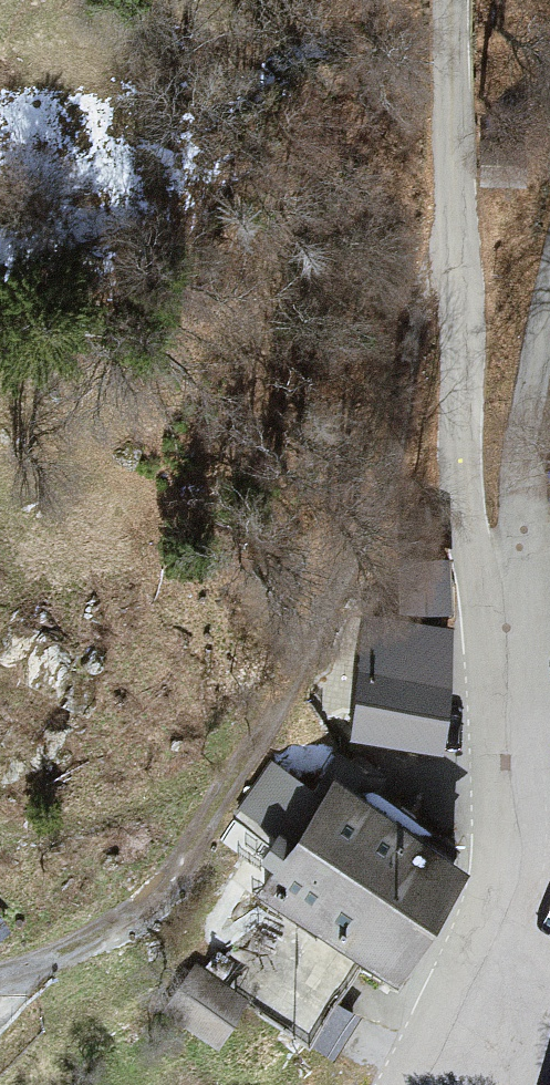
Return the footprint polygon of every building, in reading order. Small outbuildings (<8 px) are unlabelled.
[(406,612),(445,612),(445,564),(406,564),(406,612)] [(356,738),(439,747),(445,690),(451,630),(368,622),(362,681),(356,738)] [(282,871),(266,896),(393,977),(461,873),(335,792),(328,803),(271,767),(239,817),(280,843),(268,862),(282,871)] [(243,1004),(197,973),(172,1010),(217,1041),(243,1004)]
